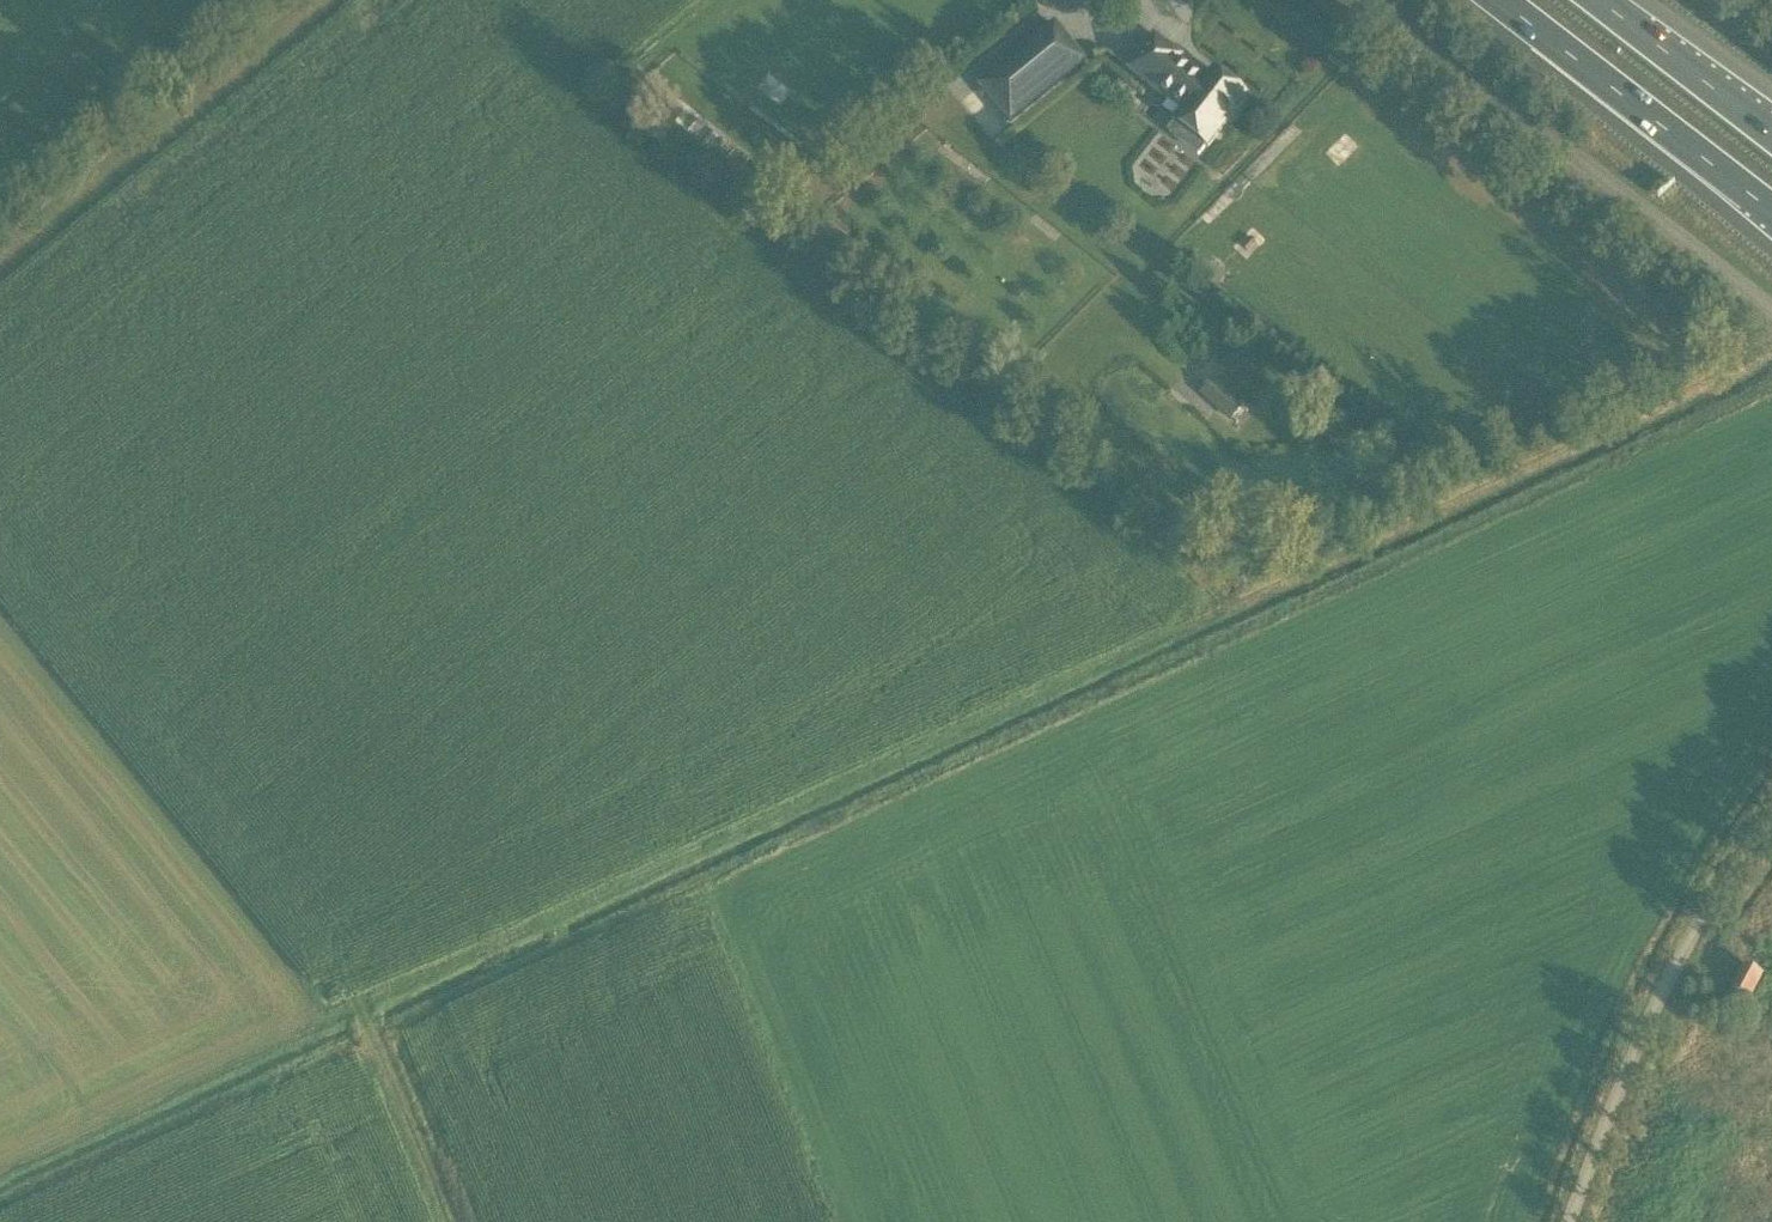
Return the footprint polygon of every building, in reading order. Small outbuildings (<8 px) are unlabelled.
[(1010,124),(1067,77),(1085,62),(1055,25),(1037,40),(980,85),(1010,124)] [(1171,123),(1174,124),(1167,133),(1199,158),(1206,149),(1207,150),(1233,116),(1248,97),(1214,70),(1205,81),(1179,61),(1182,57),(1155,36),(1140,55),(1127,72),(1179,112),(1171,123)] [(1215,378),(1200,395),(1232,422),(1246,406),(1215,378)] [(1748,1004),(1763,976),(1746,967),(1731,995),(1748,1004)]
